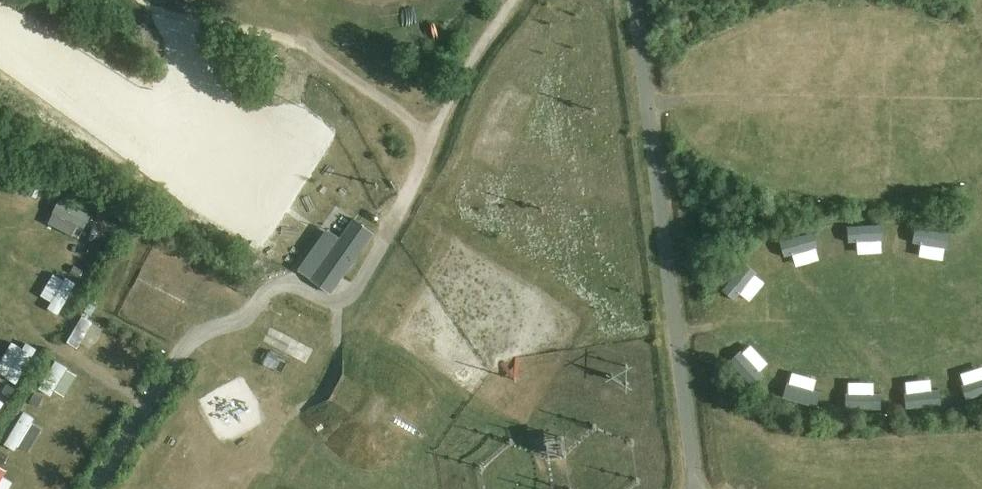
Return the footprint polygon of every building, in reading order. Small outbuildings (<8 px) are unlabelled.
[(82,231),(111,244),(117,231),(88,218),(82,231)] [(374,232),(354,218),(339,240),(336,238),(319,263),(322,265),(311,279),(331,293),(374,232)] [(846,243),(847,257),(856,257),(857,270),(885,268),(883,241),(846,243)] [(916,245),(914,272),(945,275),(947,248),(916,245)] [(779,255),(779,272),(793,272),(793,278),(819,278),(820,256),(779,255)] [(739,309),(747,317),(767,298),(746,277),(722,301),(734,314),(739,309)] [(65,357),(86,367),(99,337),(78,328),(65,357)] [(751,356),(730,373),(749,396),(770,379),(751,356)] [(959,384),(963,415),(981,412),(981,381),(959,384)] [(782,410),(810,420),(819,393),(791,384),(782,410)] [(904,393),(904,408),(931,408),(932,393),(904,393)] [(874,410),(874,396),(847,395),(847,409),(874,410)] [(561,476),(561,440),(546,440),(546,476),(561,476)]
